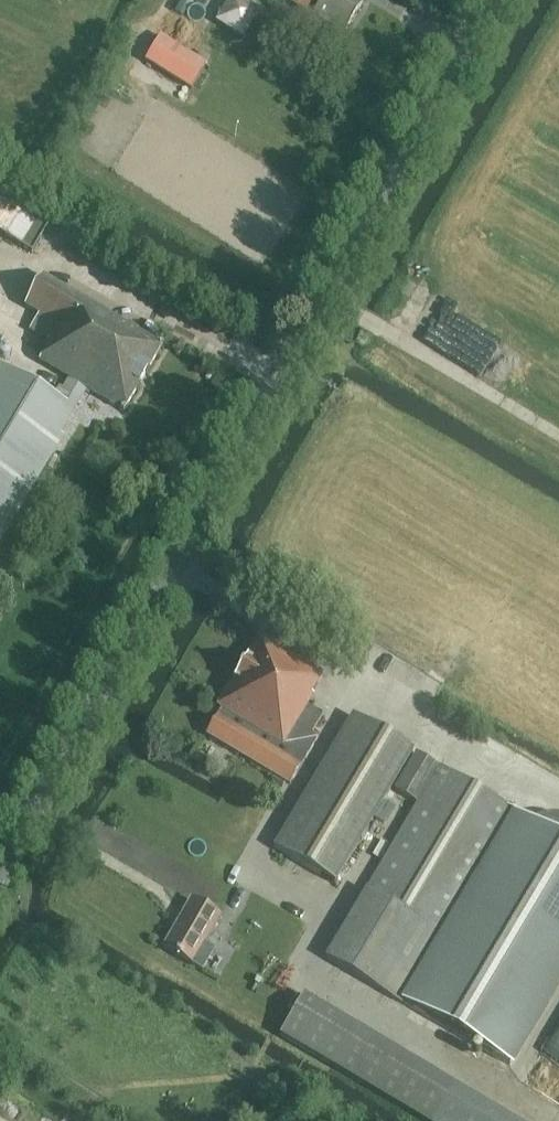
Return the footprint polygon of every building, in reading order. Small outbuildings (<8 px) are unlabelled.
[(313,16),(316,19),(313,24),(327,33),(330,27),(344,35),(364,1),(362,0),(281,0),(306,14),(307,13),(313,16)] [(199,93),(206,82),(200,78),(207,65),(159,36),(145,60),(192,90),(193,89),(199,93)] [(32,253),(46,230),(0,201),(0,233),(32,253)] [(68,380),(57,397),(76,408),(86,391),(124,413),(163,345),(43,276),(24,307),(38,315),(29,331),(46,341),(48,343),(38,362),(68,380)] [(57,397),(0,363),(0,536),(76,408),(57,397)] [(290,785),(318,739),(312,735),(323,716),(309,707),(315,697),(313,695),(323,677),(259,636),(216,707),(221,710),(206,736),(290,785)] [(333,884),(413,752),(354,716),(274,848),(333,884)] [(402,1005),(516,812),(439,766),(439,767),(416,753),(394,790),(417,804),(366,889),(325,958),(402,1005)] [(517,813),(407,1003),(516,1068),(558,996),(558,838),(517,813)] [(191,899),(163,948),(193,965),(203,971),(216,949),(205,943),(221,916),(191,899)] [(280,1036),(420,1120),(517,1120),(306,993),(280,1036)]
